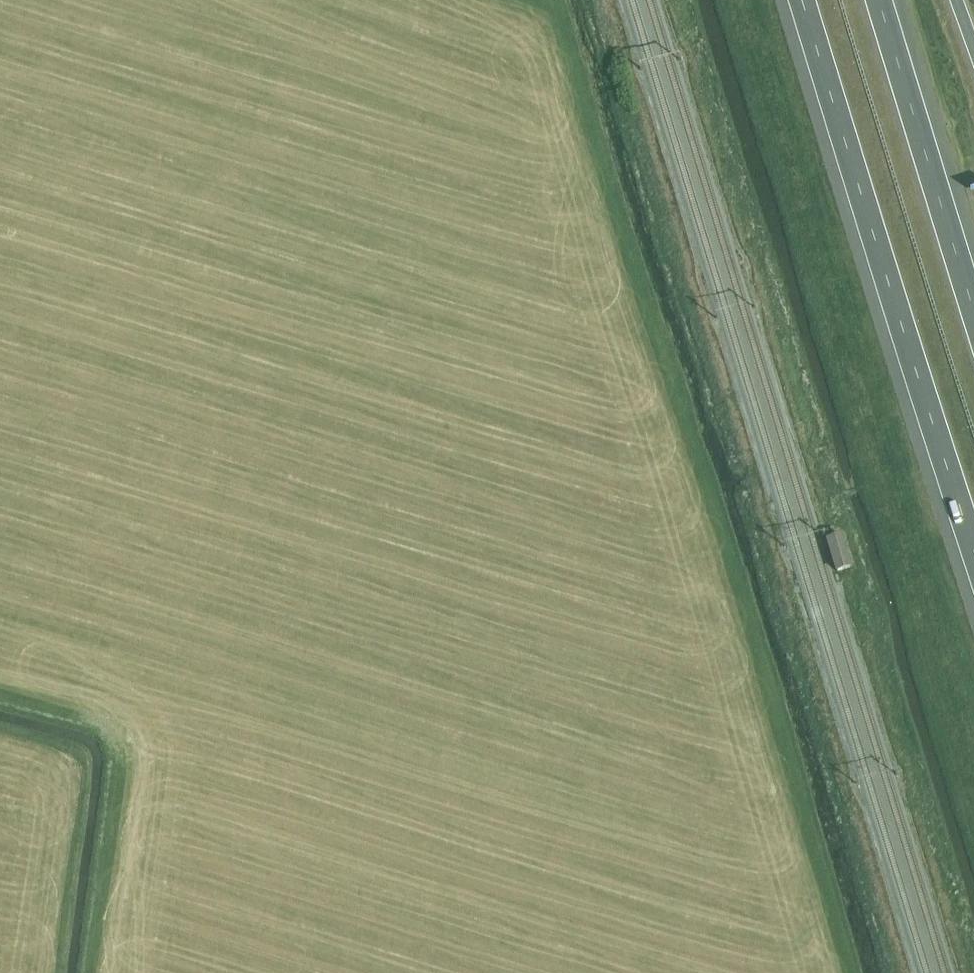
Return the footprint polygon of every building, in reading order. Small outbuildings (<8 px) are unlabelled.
[(836,573),(838,573),(853,568),(843,535),(826,540),(836,573)]
